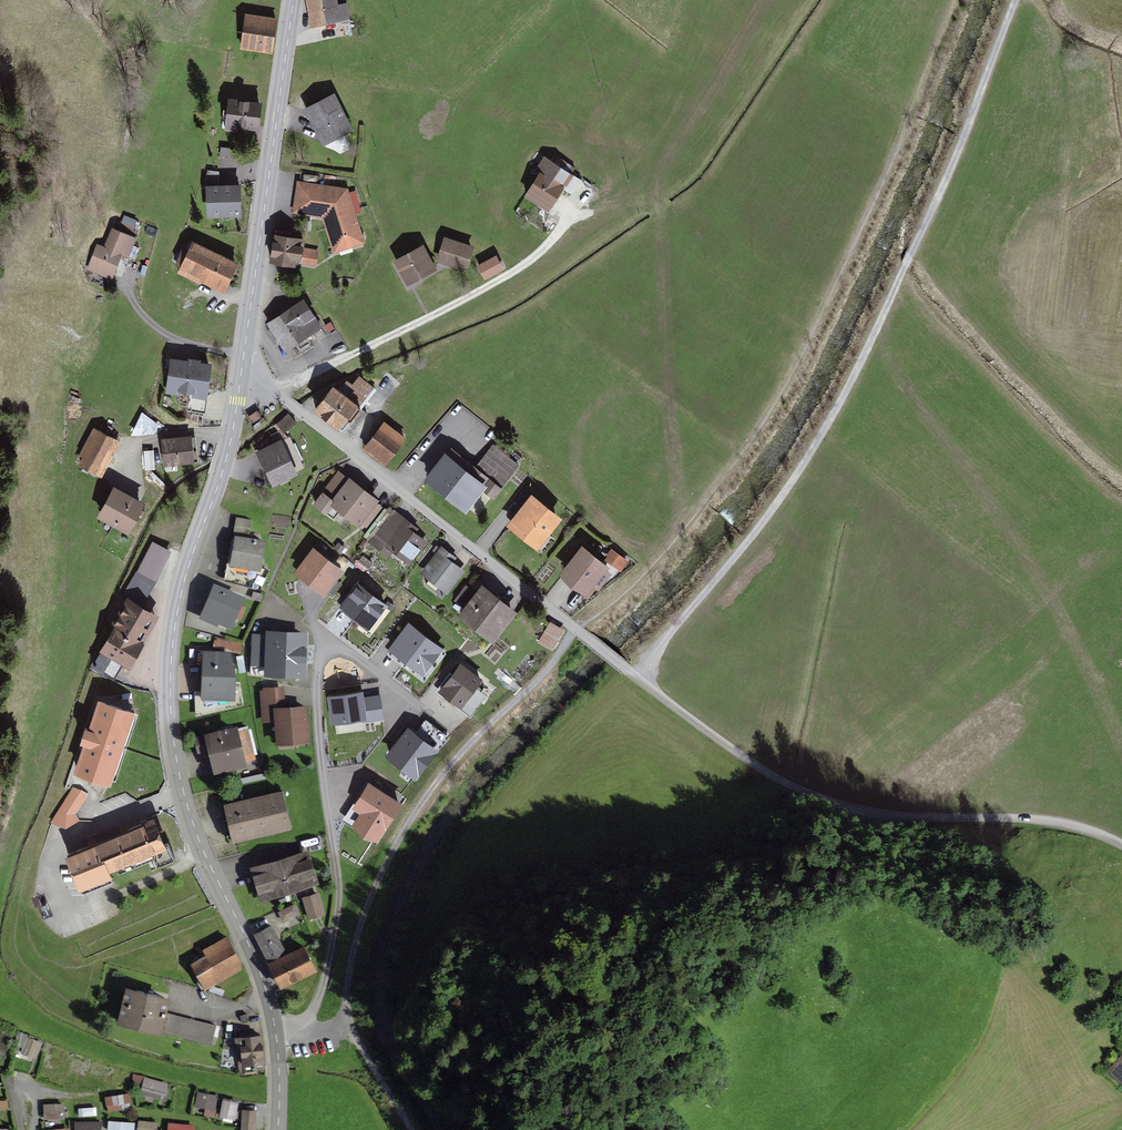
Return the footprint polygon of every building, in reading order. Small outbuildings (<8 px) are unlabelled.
[(301,2),(306,31),(349,24),(346,5),(332,8),(331,0),(313,0),(301,2)] [(272,22),(238,17),(233,50),(267,55),(272,22)] [(330,96),(299,111),(316,146),(347,131),(330,96)] [(256,106),(220,102),(216,132),(252,136),(256,106)] [(537,178),(523,196),(544,211),(559,190),(570,198),(581,183),(570,176),(574,171),(555,157),(549,166),(542,161),(532,174),(537,178)] [(347,190),(295,185),(290,216),(322,220),(331,256),(364,247),(347,190)] [(232,188),(197,190),(199,220),(233,218),(232,188)] [(99,248),(88,244),(78,273),(108,283),(116,257),(126,260),(135,234),(118,228),(114,233),(105,230),(99,248)] [(299,242),(270,238),(266,266),(295,269),(299,242)] [(473,249),(441,239),(433,264),(465,274),(473,249)] [(233,266),(187,246),(173,277),(220,297),(233,266)] [(420,247),(388,264),(401,288),(432,272),(420,247)] [(318,253),(305,251),(302,268),(316,270),(318,253)] [(492,259),(474,269),(481,281),(498,271),(492,259)] [(302,304),(264,327),(282,356),(320,332),(302,304)] [(204,367),(162,362),(158,393),(200,398),(204,367)] [(322,385),(305,408),(335,430),(352,407),(322,385)] [(290,412),(276,423),(283,433),(297,421),(290,412)] [(139,413),(135,430),(155,435),(159,419),(139,413)] [(381,422),(360,448),(383,466),(404,441),(381,422)] [(91,431),(73,467),(100,480),(118,444),(91,431)] [(186,438),(154,441),(156,467),(189,464),(186,438)] [(278,444),(250,455),(262,487),(291,476),(278,444)] [(443,447),(417,480),(461,514),(479,491),(493,502),(519,468),(492,447),(473,471),(443,447)] [(155,468),(155,449),(145,449),(145,468),(155,468)] [(336,472),(309,508),(322,517),(328,508),(358,530),(378,503),(336,472)] [(139,506),(106,489),(91,517),(123,535),(139,506)] [(562,516),(531,491),(506,523),(538,547),(562,516)] [(394,513),(370,546),(389,559),(393,554),(409,565),(425,542),(412,534),(416,528),(394,513)] [(250,519),(232,517),(225,566),(257,570),(261,540),(247,538),(250,519)] [(344,567),(313,544),(293,570),(325,593),(344,567)] [(456,556),(440,544),(418,574),(448,595),(466,570),(452,561),(456,556)] [(582,544),(560,572),(587,594),(609,566),(582,544)] [(151,545),(136,572),(153,581),(168,554),(151,545)] [(604,558),(623,569),(630,557),(611,546),(604,558)] [(133,575),(122,594),(140,604),(151,586),(133,575)] [(389,601),(358,579),(339,604),(341,605),(339,608),(366,628),(368,625),(370,627),(385,606),(389,601)] [(462,605),(475,587),(468,582),(455,600),(462,605)] [(483,582),(458,614),(492,641),(517,609),(483,582)] [(240,597),(208,585),(195,620),(228,632),(240,597)] [(123,598),(91,650),(122,669),(154,618),(123,598)] [(385,606),(390,609),(394,604),(389,600),(389,601),(385,606)] [(444,647),(408,620),(386,649),(422,676),(444,647)] [(309,630),(266,629),(266,633),(251,633),(250,665),(264,665),(263,676),(307,677),(309,630)] [(210,646),(193,645),(192,674),(197,674),(197,702),(231,703),(232,652),(210,651),(210,646)] [(95,657),(88,669),(110,681),(117,669),(95,657)] [(483,678),(460,660),(437,689),(470,715),(486,696),(475,688),(483,678)] [(284,689),(259,691),(261,725),(277,724),(279,743),(308,741),(306,707),(286,708),(284,689)] [(363,690),(328,694),(332,723),(362,718),(362,722),(384,719),(381,693),(364,696),(363,690)] [(135,708),(98,695),(88,723),(84,722),(79,738),(84,740),(74,769),(110,782),(135,708)] [(439,748),(408,725),(385,755),(416,779),(439,748)] [(229,728),(195,736),(204,775),(238,767),(229,728)] [(404,802),(369,780),(343,819),(378,841),(404,802)] [(70,829),(89,793),(72,784),(53,820),(70,829)] [(277,792),(216,806),(226,845),(287,830),(277,792)] [(147,819),(56,856),(68,886),(160,849),(147,819)] [(305,850),(244,868),(253,900),(314,883),(305,850)] [(319,893),(300,899),(307,920),(325,914),(319,893)] [(279,910),(283,920),(300,912),(295,903),(279,910)] [(270,925),(251,932),(262,960),(281,952),(270,925)] [(204,958),(188,966),(201,991),(243,970),(226,937),(200,950),(204,958)] [(301,948),(263,964),(273,987),(311,972),(301,948)] [(162,1001),(115,988),(107,1021),(153,1033),(162,1001)] [(215,1029),(164,1015),(158,1034),(209,1048),(215,1029)] [(37,1059),(45,1041),(26,1033),(18,1051),(37,1059)] [(258,1035),(231,1038),(234,1066),(261,1063),(258,1035)] [(10,1046),(0,1038),(0,1059),(10,1046)] [(72,1055),(68,1072),(85,1077),(90,1060),(72,1055)] [(1107,1071),(1121,1085),(1121,1056),(1107,1071)] [(90,1075),(106,1082),(112,1067),(95,1061),(90,1075)] [(165,1100),(170,1084),(145,1075),(139,1092),(165,1100)] [(108,1112),(132,1107),(129,1091),(105,1096),(108,1112)] [(196,1091),(195,1105),(206,1106),(205,1115),(217,1116),(219,1093),(196,1091)] [(9,1108),(8,1098),(0,1098),(0,1108),(9,1108)] [(219,1116),(235,1119),(238,1101),(223,1098),(219,1116)] [(66,1118),(66,1102),(44,1102),(44,1118),(66,1118)] [(241,1129),(257,1129),(257,1107),(242,1107),(241,1129)] [(101,1119),(75,1120),(76,1129),(102,1129),(101,1119)] [(138,1129),(158,1129),(159,1121),(139,1119),(138,1129)] [(113,1129),(135,1129),(135,1120),(109,1120),(109,1129),(113,1129)] [(196,1124),(169,1121),(168,1129),(196,1129),(196,1124)]
